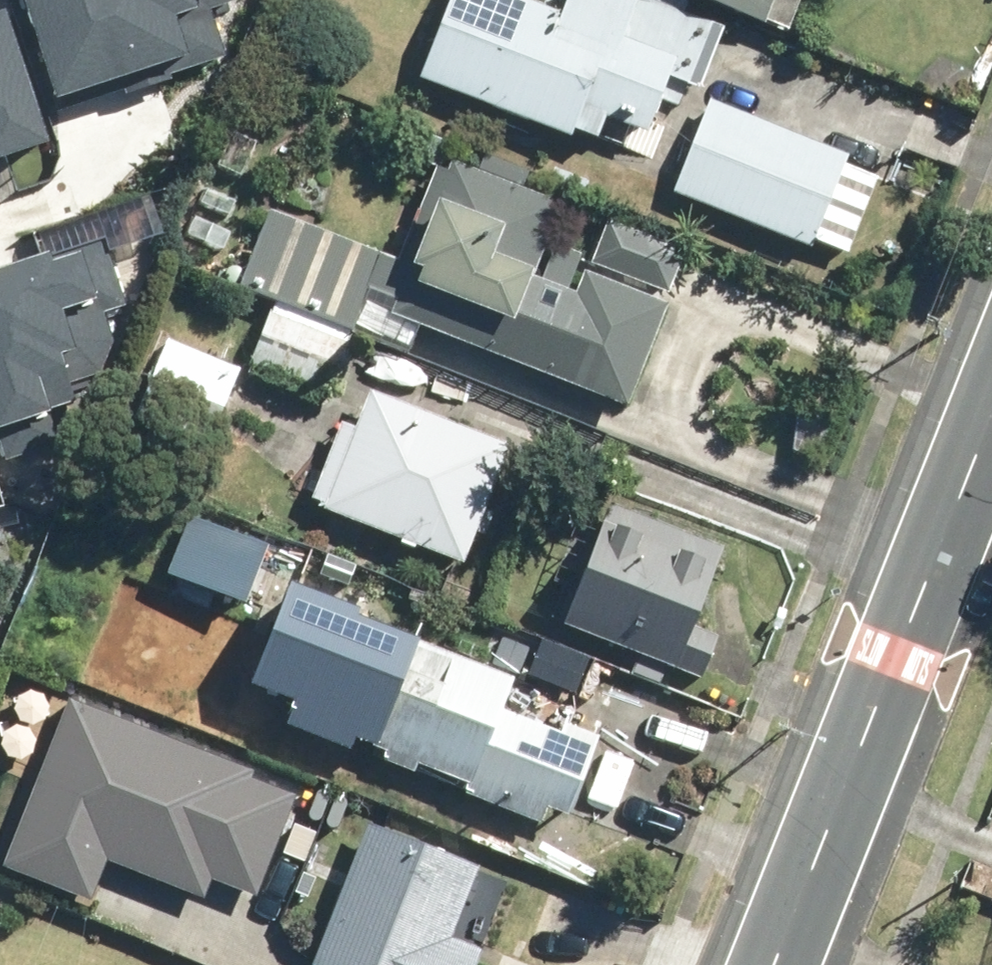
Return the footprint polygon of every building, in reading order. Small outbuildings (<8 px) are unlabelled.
[(176,15),(223,0),(28,0),(58,93),(188,51),(176,15)] [(533,0),(456,0),(425,78),(581,140),(593,109),(656,134),(675,84),(692,91),(719,22),(663,0),(574,0),(568,14),(533,0)] [(792,35),(805,0),(701,0),(792,35)] [(49,141),(7,9),(0,11),(0,157),(49,141)] [(854,159),(716,100),(677,190),(817,250),(821,240),(851,252),(881,181),(850,168),(854,159)] [(404,260),(272,209),(242,288),(277,301),(249,376),(330,407),(370,301),(397,311),(383,348),(623,439),(694,253),(609,220),(596,255),(556,240),(571,202),(529,186),(535,170),(489,152),(483,166),(456,156),(460,146),(423,132),(412,158),(439,168),(404,260)] [(65,351),(140,327),(111,238),(36,262),(34,257),(0,268),(0,424),(9,451),(89,424),(65,351)] [(243,368),(169,340),(137,422),(211,450),(243,368)] [(514,442),(376,381),(322,505),(460,565),(514,442)] [(729,552),(621,506),(571,624),(711,684),(745,605),(712,591),(729,552)] [(361,739),(388,750),(433,644),(435,638),(300,582),(257,684),(305,704),(295,727),(355,752),(361,739)] [(433,644),(388,750),(384,760),(418,774),(424,760),(476,781),(470,797),(543,827),(551,810),(577,821),(610,740),(565,721),(560,732),(510,711),(523,681),(433,644)] [(74,698),(8,867),(96,901),(111,861),(210,900),(220,876),(265,894),(303,798),(258,780),(262,772),(74,698)] [(318,964),(487,964),(491,954),(458,942),(487,866),(373,822),(318,964)]
